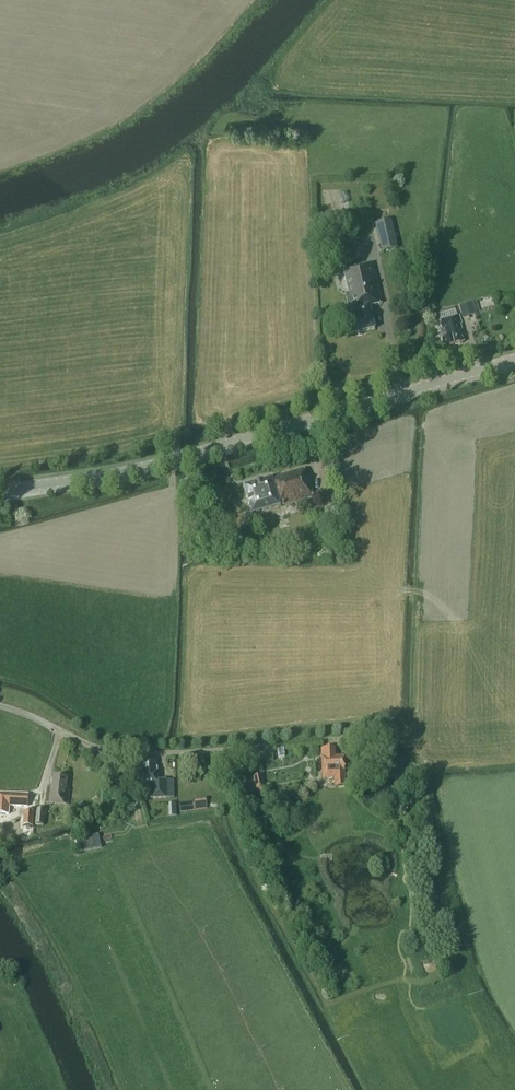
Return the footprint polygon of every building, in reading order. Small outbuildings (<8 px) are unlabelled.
[(383,252),(396,249),(389,221),(377,224),(383,252)] [(369,306),(381,303),(372,263),(343,270),(348,294),(345,295),(349,310),(341,312),(347,335),(374,329),(369,306)] [(460,307),(463,318),(475,314),(472,303),(460,307)] [(441,339),(444,348),(463,342),(459,331),(462,330),(460,324),(461,324),(459,315),(440,321),(445,338),(441,339)] [(243,486),(249,507),(251,514),(280,506),(312,496),(303,469),(243,486)] [(321,749),(322,755),(323,771),(323,777),(334,777),(335,785),(345,784),(344,769),(343,756),(336,756),(335,748),(321,749)] [(230,758),(218,758),(218,768),(231,768),(230,758)] [(142,763),(142,768),(142,771),(138,771),(139,786),(150,785),(150,798),(174,798),(174,780),(167,780),(157,780),(156,762),(142,763)] [(246,778),(249,793),(265,791),(262,775),(246,778)] [(67,804),(69,790),(65,790),(67,778),(53,776),(52,788),(48,787),(46,802),(67,804)] [(1,794),(0,794),(0,814),(9,814),(10,805),(26,806),(27,795),(1,794)] [(173,815),(181,814),(180,801),(172,801),(173,815)] [(37,809),(35,824),(44,825),(45,810),(37,809)] [(25,810),(23,826),(32,827),(34,811),(25,810)] [(98,835),(74,840),(77,852),(101,847),(98,835)]
